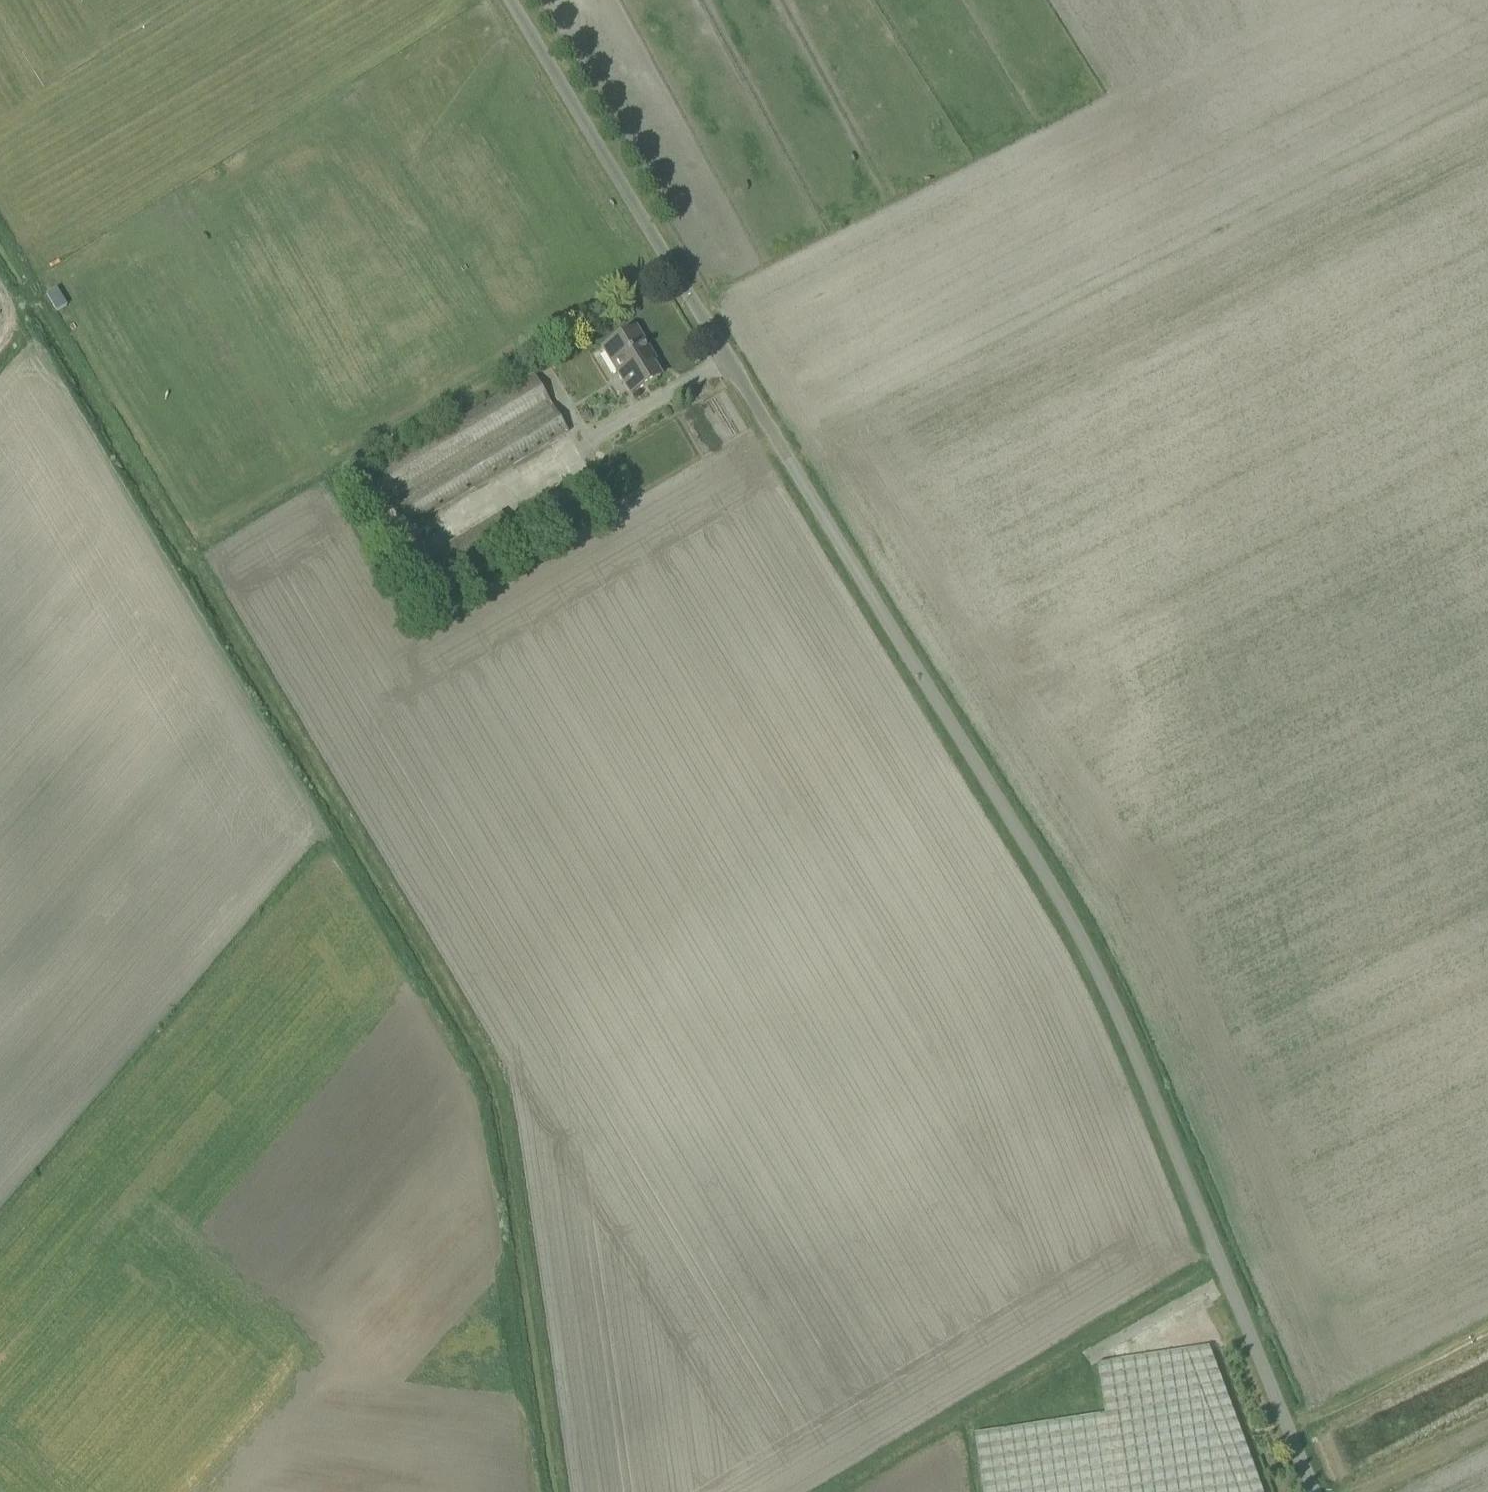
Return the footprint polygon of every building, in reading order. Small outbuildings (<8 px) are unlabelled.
[(650,353),(635,329),(602,349),(630,395),(660,378),(646,355),(650,353)] [(567,433),(533,377),(372,475),(405,531),(567,433)] [(981,1491),(1263,1491),(1258,1476),(1210,1346),(1099,1363),(1106,1414),(972,1434),(981,1491)]
